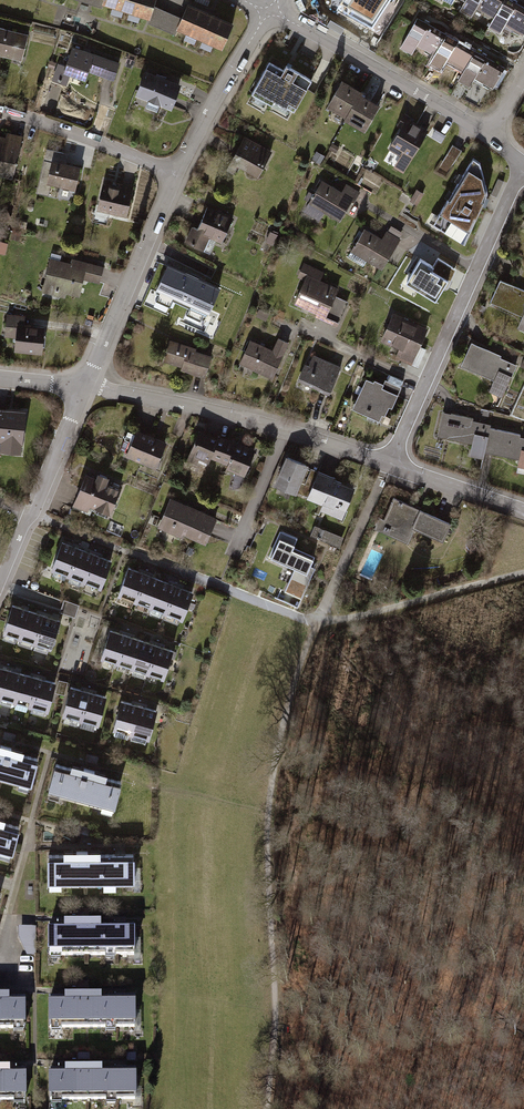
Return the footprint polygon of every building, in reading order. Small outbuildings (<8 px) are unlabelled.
[(103,10),(104,6),(106,0),(73,0),(103,10)] [(104,6),(152,22),(157,9),(160,0),(106,0),(104,6)] [(339,7),(373,26),(389,0),(343,0),(339,7)] [(464,4),(459,13),(471,19),(476,10),(494,20),(501,6),(502,4),(495,0),(466,0),(464,4)] [(501,6),(494,20),(489,29),(501,36),(506,27),(523,36),(523,34),(523,17),(514,11),(513,12),(501,6)] [(236,26),(190,7),(184,21),(179,32),(225,52),(236,26)] [(179,32),(184,21),(157,9),(152,22),(150,25),(177,36),(179,32)] [(485,24),(477,20),(473,27),(481,31),(485,24)] [(423,34),(411,27),(399,51),(411,57),(416,48),(433,58),(441,43),(442,42),(424,32),(423,34)] [(0,29),(0,57),(22,62),(29,36),(0,29)] [(453,50),(441,43),(433,58),(428,67),(440,73),(445,64),(462,74),(470,60),(471,58),(454,48),(453,50)] [(121,63),(73,47),(67,65),(60,63),(54,80),(66,84),(70,75),(86,80),(90,71),(115,79),(121,63)] [(139,57),(128,53),(126,60),(137,63),(139,57)] [(301,70),(288,63),(286,67),(270,58),(249,96),(271,108),(273,103),(294,115),(304,97),(314,80),(300,72),(301,70)] [(482,66),(470,60),(462,74),(457,83),(470,89),(475,80),(492,90),(500,74),(483,65),(482,66)] [(181,84),(146,70),(137,93),(172,107),(181,84)] [(326,110),(345,120),(358,97),(361,92),(341,82),(326,110)] [(379,109),(358,97),(345,120),(343,124),(364,135),(379,109)] [(405,119),(387,151),(410,163),(428,132),(405,119)] [(0,139),(0,174),(16,178),(25,139),(9,135),(7,140),(0,139)] [(272,152),(243,138),(234,157),(240,161),(236,169),(258,180),(272,152)] [(71,155),(47,150),(45,156),(70,161),(71,155)] [(368,168),(383,169),(383,155),(368,155),(368,168)] [(473,158),(433,223),(465,241),(486,191),(480,163),(473,158)] [(83,170),(53,164),(49,187),(78,193),(83,170)] [(307,203),(300,215),(319,226),(325,216),(340,224),(358,193),(346,186),(341,194),(323,183),(310,205),(307,203)] [(136,192),(103,185),(95,222),(108,225),(110,215),(129,219),(136,192)] [(234,218),(208,207),(198,231),(192,228),(185,246),(205,255),(211,241),(222,246),(234,218)] [(364,231),(351,254),(381,272),(402,235),(390,228),(383,241),(364,231)] [(280,237),(272,233),(267,243),(275,247),(280,237)] [(0,243),(0,256),(10,258),(13,246),(0,243)] [(72,265),(51,260),(43,294),(67,300),(68,295),(82,298),(86,281),(102,285),(106,269),(73,260),(72,265)] [(417,263),(403,286),(434,306),(454,274),(440,265),(434,273),(417,263)] [(218,289),(168,265),(155,292),(206,315),(218,289)] [(306,277),(293,307),(338,327),(348,304),(334,298),(337,292),(320,285),(325,274),(304,265),(300,274),(306,277)] [(499,282),(490,304),(522,317),(517,329),(523,332),(523,293),(499,282)] [(412,365),(428,330),(418,326),(416,330),(402,324),(404,319),(394,315),(381,344),(399,352),(396,358),(412,365)] [(46,355),(47,330),(27,329),(27,317),(8,316),(6,339),(19,340),(18,353),(46,355)] [(201,351),(168,341),(162,362),(181,368),(180,373),(204,380),(210,358),(199,355),(201,351)] [(249,342),(238,367),(272,381),(287,345),(277,341),(272,352),(249,342)] [(503,401),(518,368),(500,359),(501,357),(472,345),(462,368),(494,382),(488,394),(503,401)] [(341,370),(312,358),(308,368),(305,367),(299,383),(331,396),(341,370)] [(372,383),(364,380),(351,412),(382,424),(388,410),(391,411),(403,383),(397,381),(396,385),(385,381),(383,386),(373,382),(372,383)] [(0,411),(0,453),(25,455),(29,414),(0,411)] [(486,454),(490,431),(491,425),(473,422),(473,419),(441,413),(436,439),(471,445),(469,458),(485,460),(486,454)] [(166,442),(137,431),(135,435),(127,432),(119,452),(127,455),(126,459),(155,471),(166,442)] [(490,431),(486,454),(519,460),(516,473),(523,475),(523,439),(519,439),(520,436),(490,431)] [(254,453),(199,432),(188,462),(208,469),(211,460),(226,466),(223,475),(243,482),(254,453)] [(308,468),(285,459),(273,489),(296,498),(308,468)] [(83,477),(72,507),(106,520),(118,489),(107,485),(109,480),(97,475),(94,481),(83,477)] [(355,488),(318,475),(308,503),(323,508),(320,515),(342,523),(355,488)] [(449,524),(386,497),(371,531),(407,546),(413,531),(441,543),(449,524)] [(216,520),(169,500),(156,532),(203,551),(216,520)] [(344,539),(314,527),(310,539),(339,550),(344,539)] [(296,541),(278,533),(265,561),(294,574),(284,595),(301,603),(320,561),(293,549),(296,541)] [(68,546),(59,543),(48,574),(99,594),(111,563),(102,559),(84,553),(68,546)] [(137,574),(126,570),(114,604),(180,628),(192,594),(181,590),(167,585),(152,580),(137,574)] [(75,604),(60,598),(58,602),(55,610),(71,616),(75,604)] [(21,608),(13,606),(2,639),(48,654),(59,621),(49,617),(34,613),(21,608)] [(117,632),(110,629),(99,662),(162,682),(172,649),(164,647),(147,641),(131,636),(117,632)] [(47,716),(56,682),(45,679),(29,675),(12,670),(0,667),(0,703),(47,716)] [(77,690),(70,688),(60,722),(97,731),(106,698),(96,695),(77,690)] [(128,704),(119,701),(110,735),(146,745),(155,711),(145,708),(128,704)] [(28,793),(35,768),(19,764),(22,756),(0,750),(0,786),(28,793)] [(100,758),(86,755),(85,760),(99,763),(100,758)] [(67,776),(53,772),(46,797),(112,816),(119,791),(103,786),(105,779),(69,769),(67,776)] [(9,862),(16,837),(3,833),(5,826),(0,824),(0,859),(9,862)] [(92,831),(78,827),(76,831),(90,835),(92,831)] [(60,863),(47,863),(47,889),(110,888),(110,862),(99,862),(99,856),(60,856),(60,863)] [(134,862),(110,862),(110,888),(135,887),(134,862)] [(62,935),(47,935),(47,961),(111,960),(110,934),(99,934),(99,928),(61,929),(62,935)] [(28,957),(36,958),(37,929),(18,929),(18,940),(28,957)] [(135,934),(110,934),(111,960),(135,959),(135,934)] [(62,1006),(46,1006),(46,1032),(110,1031),(109,1005),(101,1005),(101,999),(62,1000),(62,1006)] [(25,1032),(25,1005),(8,1005),(8,1000),(0,1000),(0,1033),(25,1032)] [(134,1005),(109,1005),(110,1031),(134,1030),(134,1005)] [(25,1104),(25,1077),(9,1077),(9,1072),(0,1072),(0,1105),(25,1104)] [(63,1078),(46,1078),(47,1104),(110,1103),(110,1077),(102,1077),(102,1072),(62,1073),(63,1078)] [(134,1077),(110,1077),(110,1103),(135,1102),(134,1077)]
